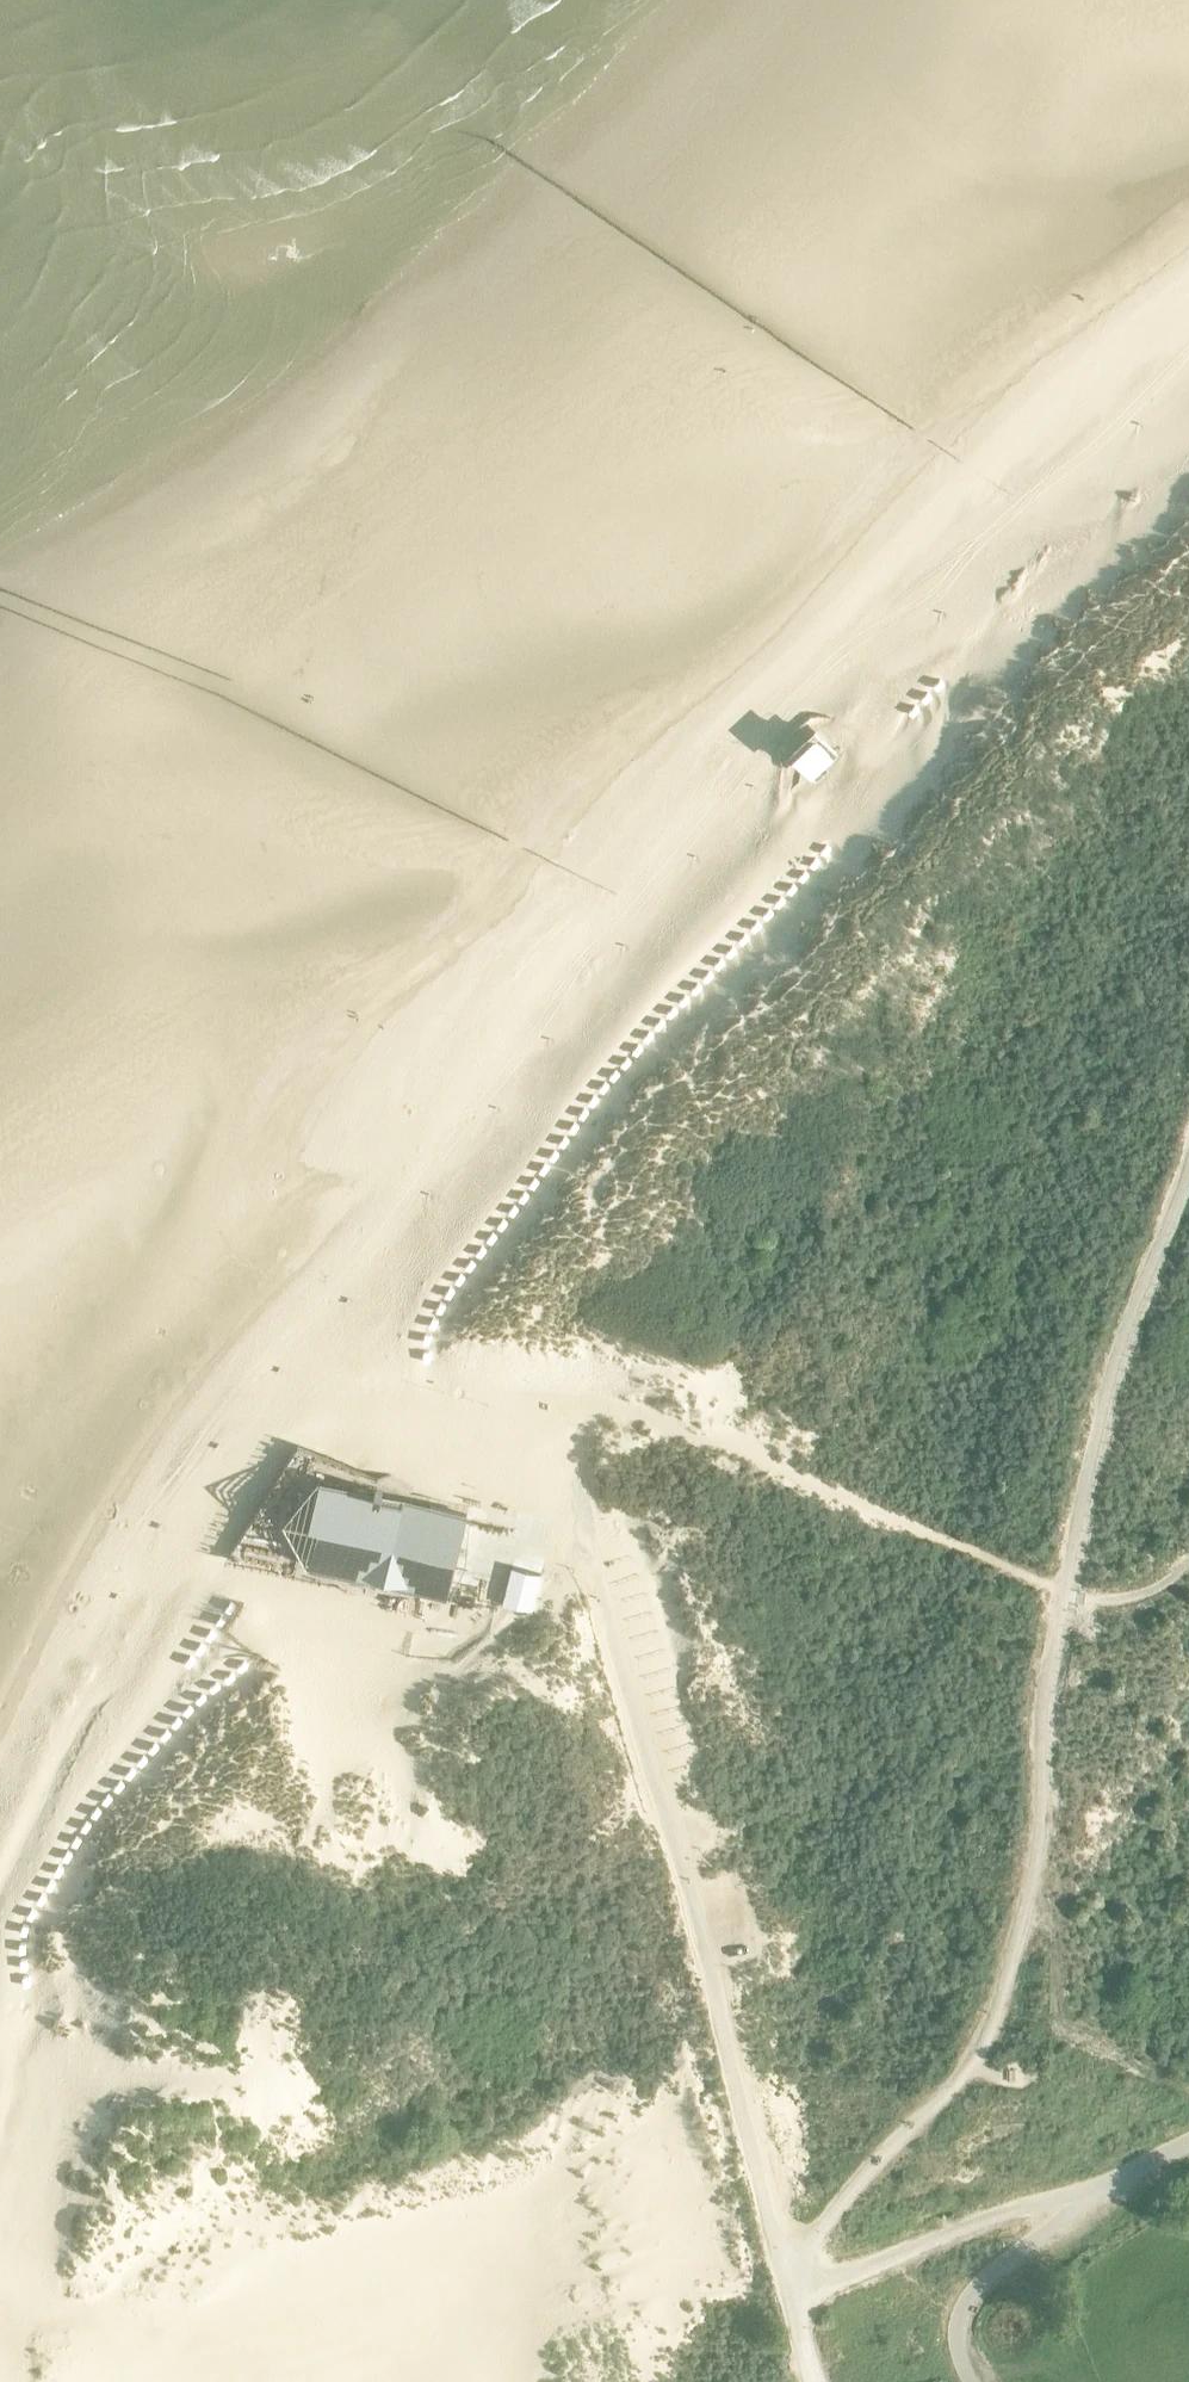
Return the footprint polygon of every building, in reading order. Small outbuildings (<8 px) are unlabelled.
[(814,731),(793,751),(816,776),(827,766),(825,764),(836,754),(814,731)] [(320,1479),(310,1520),(319,1522),(310,1561),(418,1588),(446,1595),(466,1515),(403,1498),(402,1504),(380,1500),(382,1489),(375,1487),(374,1493),(320,1479)] [(506,1591),(503,1604),(530,1611),(540,1573),(526,1569),(518,1567),(512,1566),(510,1575),(506,1591)] [(418,1687),(448,1637),(435,1629),(405,1679),(418,1687)]
